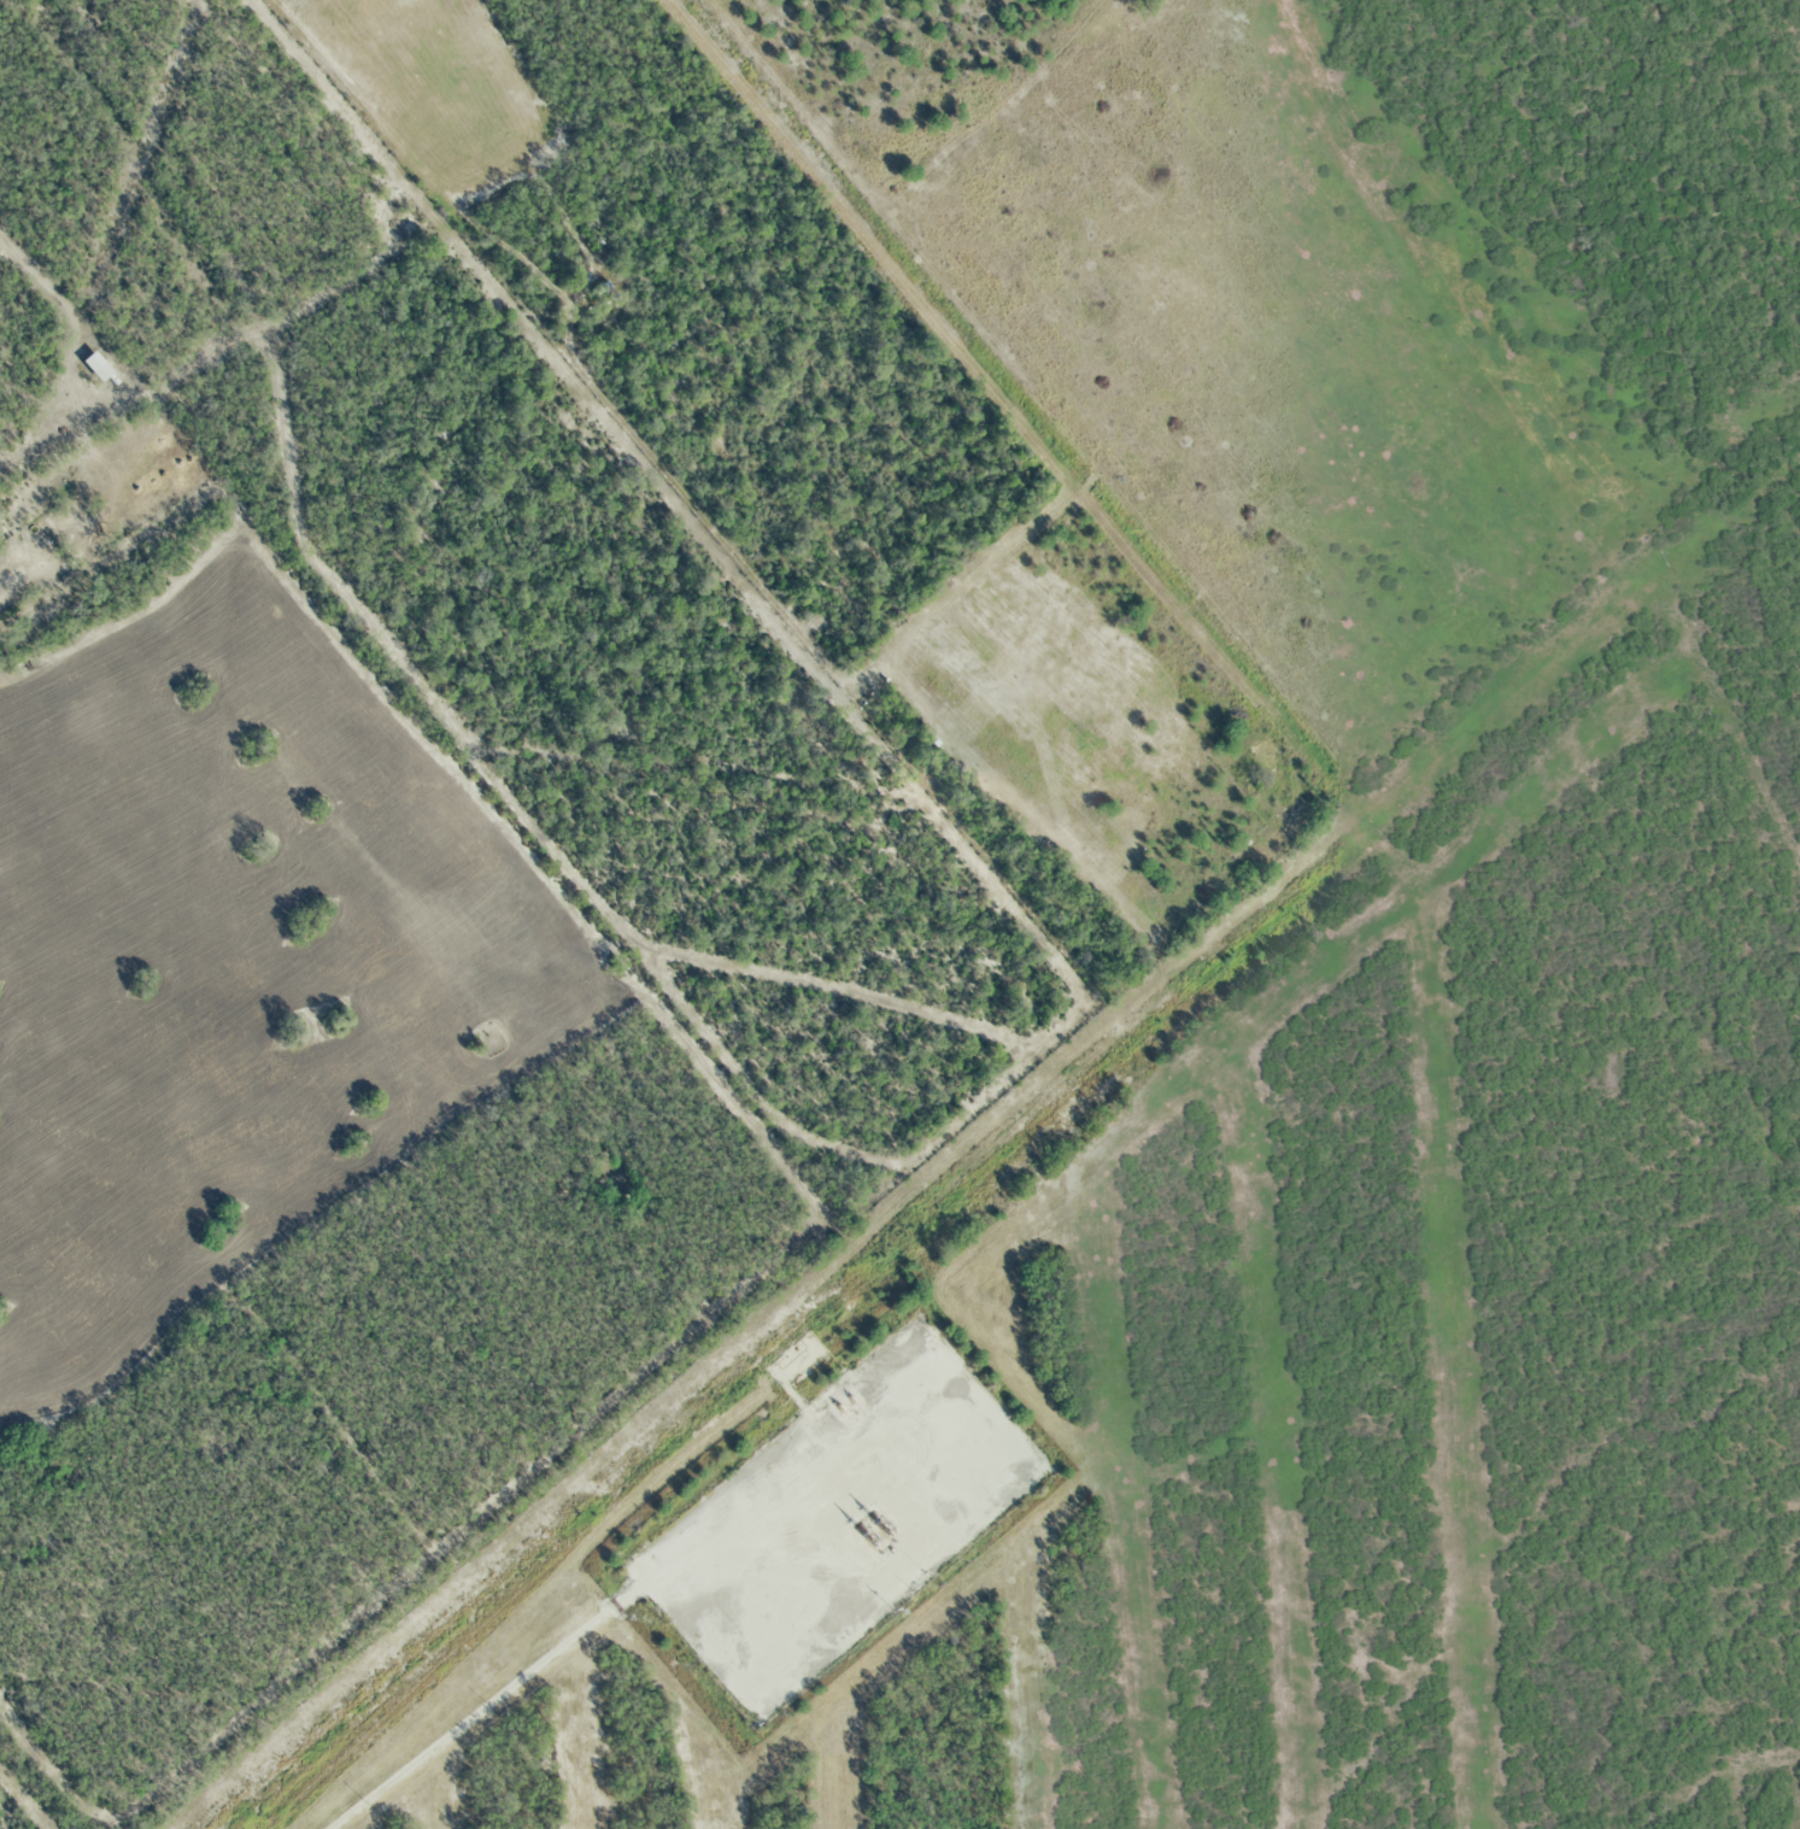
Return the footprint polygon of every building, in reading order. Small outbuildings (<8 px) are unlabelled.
[(79,362),(98,384),(110,373),(91,351),(79,362)]
